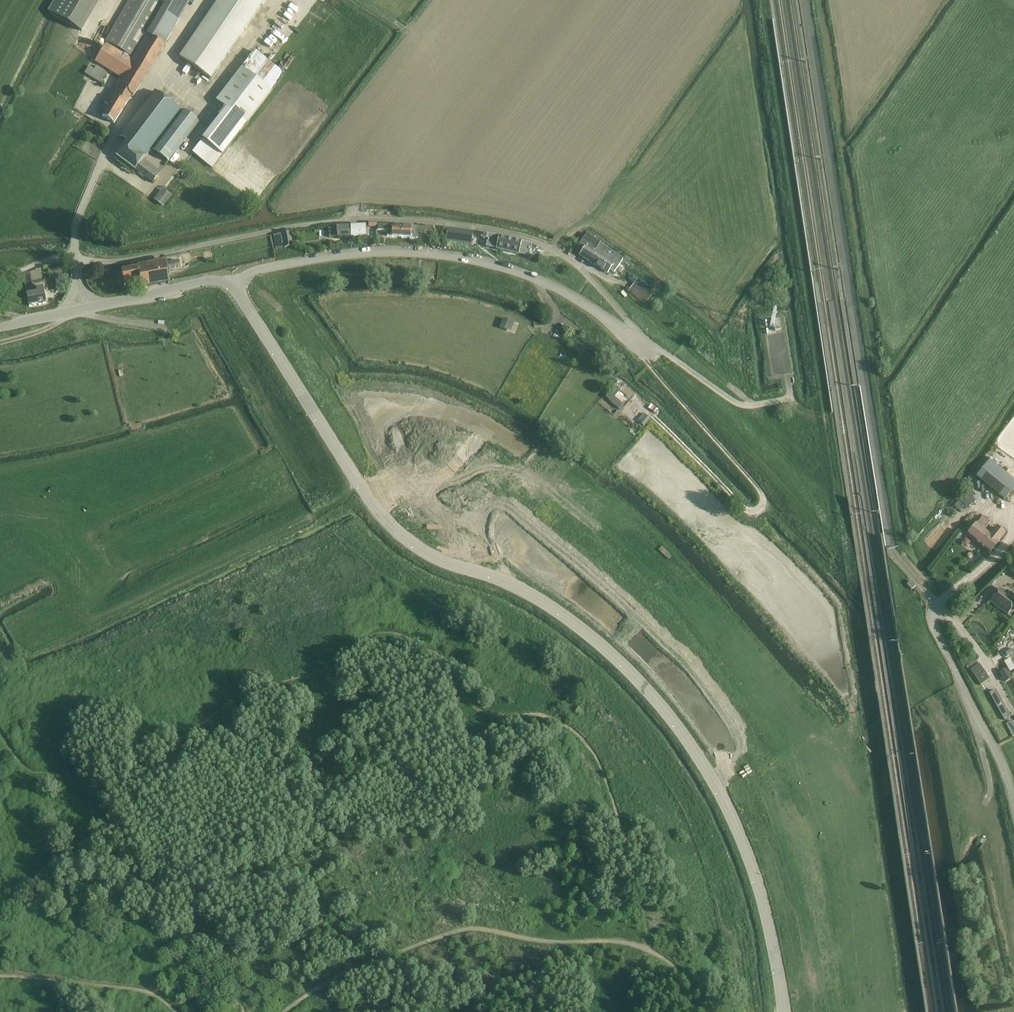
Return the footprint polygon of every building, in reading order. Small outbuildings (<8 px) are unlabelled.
[(49,13),(81,31),(99,0),(57,0),(49,13)] [(164,45),(190,0),(164,0),(166,1),(165,3),(159,0),(129,0),(105,41),(132,57),(131,59),(106,44),(95,62),(120,78),(104,103),(109,106),(102,116),(114,124),(131,96),(133,97),(165,45),(164,45)] [(265,0),(219,0),(179,58),(210,79),(265,0)] [(89,66),(84,74),(100,84),(107,73),(96,66),(94,70),(89,66)] [(213,148),(222,155),(271,91),(242,68),(216,101),(225,108),(219,116),(220,117),(202,140),(213,148)] [(181,110),(180,111),(155,92),(120,138),(126,143),(116,157),(152,182),(160,172),(143,160),(152,148),(169,161),(198,123),(182,111),(181,110)] [(248,122),(240,132),(245,135),(252,126),(248,122)] [(213,148),(202,140),(193,152),(203,161),(213,148)] [(401,237),(401,227),(392,226),(384,225),(378,225),(378,231),(387,231),(386,236),(401,237)] [(366,226),(350,227),(351,238),(366,238),(366,226)] [(332,229),(328,229),(329,238),(337,237),(337,239),(351,238),(350,227),(336,227),(332,228),(332,229)] [(401,227),(401,237),(410,238),(417,238),(418,233),(434,234),(434,228),(425,227),(425,228),(401,227)] [(473,232),(447,229),(446,240),(471,244),(472,238),(473,232)] [(275,249),(292,246),(290,232),(273,235),(275,249)] [(528,258),(531,247),(482,232),(481,237),(487,238),(487,239),(485,245),(528,258)] [(584,248),(579,255),(594,265),(599,256),(593,253),(597,247),(598,247),(600,243),(586,233),(578,245),(584,248)] [(622,260),(599,245),(598,247),(597,247),(593,253),(599,256),(594,265),(607,273),(609,270),(613,273),(622,260)] [(168,283),(167,274),(165,262),(164,262),(137,267),(137,268),(121,271),(121,272),(124,284),(140,281),(140,282),(140,283),(141,288),(168,283)] [(180,269),(179,263),(167,265),(168,271),(180,269)] [(30,274),(23,275),(26,288),(32,287),(32,282),(31,282),(30,274)] [(653,294),(637,280),(628,291),(644,304),(653,294)] [(27,294),(26,295),(29,307),(46,303),(43,287),(36,289),(36,292),(34,293),(27,294)] [(501,329),(508,331),(511,322),(505,319),(501,329)] [(605,397),(619,410),(624,405),(614,397),(620,390),(615,386),(605,397)] [(645,415),(639,423),(644,426),(650,419),(646,416),(645,415)] [(1004,499),(1013,487),(1013,480),(989,460),(975,476),(1004,499)] [(960,501),(966,506),(972,499),(967,494),(960,501)] [(990,536),(983,531),(990,523),(982,517),(967,535),(989,553),(1004,535),(996,528),(990,536)] [(909,582),(906,585),(911,590),(914,588),(915,587),(910,581),(909,582)] [(1008,615),(1013,606),(1013,600),(999,589),(990,601),(1008,615)] [(970,671),(981,686),(981,685),(988,680),(975,660),(966,666),(969,671),(970,671)] [(1000,673),(1005,682),(1010,680),(1005,671),(1000,673)] [(1010,717),(995,691),(989,694),(1004,720),(1010,717)] [(1013,736),(1013,725),(1013,724),(1012,721),(1006,724),(1012,737),(1013,736)]
